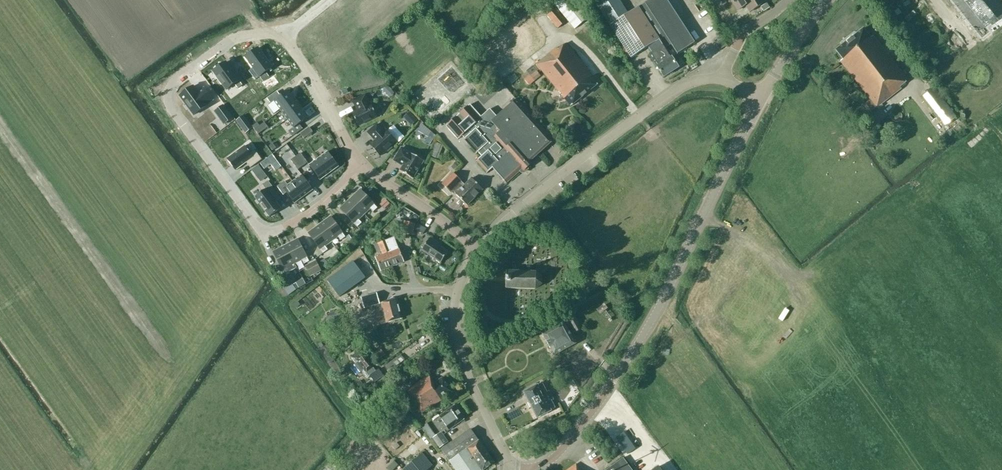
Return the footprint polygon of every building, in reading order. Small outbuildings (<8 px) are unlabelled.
[(575,29),(588,18),(574,0),(557,0),(554,3),(575,29)] [(658,37),(638,7),(628,13),(619,0),(594,0),(610,25),(631,58),(649,46),(658,40),(659,40),(658,37)] [(626,3),(630,10),(636,6),(632,0),(631,0),(626,3)] [(664,45),(671,56),(694,42),(667,0),(649,0),(638,7),(658,37),(659,40),(658,40),(662,46),(664,45)] [(737,10),(748,3),(752,10),(765,2),(764,0),(731,0),(737,10)] [(997,0),(965,0),(986,26),(1001,14),(1001,6),(997,0)] [(767,3),(761,6),(764,11),(770,7),(767,3)] [(556,9),(547,15),(558,28),(566,22),(556,9)] [(544,30),(550,26),(544,16),(538,20),(544,30)] [(870,38),(863,28),(857,33),(854,32),(842,42),(841,45),(835,50),(843,59),(840,61),(870,99),(863,104),(870,112),(876,107),(901,88),(900,86),(908,80),(873,36),(870,38)] [(671,56),(664,45),(662,46),(658,40),(649,46),(652,52),(650,54),(649,54),(650,54),(658,67),(657,67),(663,76),(678,67),(671,56)] [(566,43),(558,49),(557,47),(536,64),(570,106),(598,83),(566,43)] [(259,47),(247,56),(255,66),(250,69),(257,78),(261,75),(264,80),(264,81),(270,89),(280,81),(274,73),(269,77),(266,72),(273,66),(259,47)] [(242,85),(225,62),(213,71),(218,77),(217,78),(222,85),(223,84),(227,89),(234,84),(238,88),(242,85)] [(536,70),(530,75),(535,81),(541,76),(536,70)] [(521,77),(525,82),(531,79),(528,73),(521,77)] [(492,89),(496,93),(503,86),(500,82),(492,89)] [(206,104),(213,100),(204,88),(198,93),(193,86),(180,95),(194,115),(207,105),(206,104)] [(393,93),(387,86),(381,91),(388,98),(393,93)] [(933,87),(920,96),(944,127),(956,117),(933,87)] [(280,110),(295,99),(288,90),(280,96),(277,91),(267,98),(271,103),(267,105),(273,113),(280,109),(280,110)] [(371,104),(370,104),(365,94),(353,100),(356,108),(357,107),(358,110),(352,113),(358,125),(377,116),(371,104)] [(287,119),(302,108),(295,99),(280,110),(287,119)] [(553,141),(516,99),(496,116),(490,109),(481,117),(470,104),(446,126),(458,139),(462,135),(465,138),(463,140),(476,154),(478,152),(482,156),(476,161),(476,162),(476,161),(487,172),(486,173),(492,168),(497,174),(506,184),(507,183),(506,183),(520,170),(522,172),(524,172),(527,169),(527,167),(534,161),(532,159),(548,145),(553,141)] [(233,118),(223,105),(214,111),(224,124),(233,118)] [(298,124),(308,117),(302,108),(287,119),(294,128),(289,131),(292,136),(302,128),(298,124)] [(416,120),(409,112),(403,118),(410,126),(416,120)] [(248,122),(243,115),(236,120),(241,127),(248,122)] [(267,127),(264,122),(259,126),(254,129),(258,134),(267,127)] [(396,141),(386,130),(384,132),(377,124),(368,132),(373,138),(374,137),(376,139),(370,145),(380,156),(386,150),(387,151),(388,151),(392,147),(392,146),(392,145),(396,141)] [(308,127),(300,133),(304,138),(312,132),(308,127)] [(430,155),(438,159),(443,146),(435,142),(430,155)] [(262,160),(254,150),(250,153),(245,146),(227,159),(235,170),(246,162),(250,168),(262,160)] [(423,161),(411,153),(411,154),(401,148),(394,160),(401,164),(401,163),(404,165),(400,171),(412,178),(423,161)] [(338,166),(327,152),(318,158),(329,173),(338,166)] [(308,163),(301,153),(296,157),(303,166),(308,163)] [(276,160),(272,154),(260,163),(265,169),(276,160)] [(303,166),(296,157),(291,160),(298,170),(303,166)] [(329,173),(318,158),(309,165),(320,180),(329,173)] [(263,170),(258,164),(251,169),(256,175),(263,170)] [(452,173),(442,184),(451,193),(453,191),(456,194),(467,205),(483,189),(471,178),(464,185),(461,182),(461,181),(452,173)] [(312,190),(302,175),(293,182),(303,196),(312,190)] [(281,208),(270,194),(275,190),(268,181),(259,187),(262,191),(255,197),(269,217),(281,208)] [(303,196),(293,182),(288,185),(285,181),(277,186),(283,195),(287,192),(294,203),(303,196)] [(374,204),(360,190),(350,199),(364,214),(370,208),(373,212),(377,208),(374,204)] [(350,199),(340,209),(354,223),(357,227),(361,223),(358,219),(364,214),(350,199)] [(343,233),(331,216),(319,225),(331,241),(338,236),(341,240),(345,237),(342,233),(343,233)] [(401,232),(408,234),(412,235),(415,224),(404,221),(401,232)] [(319,225),(308,233),(320,249),(323,253),(328,250),(325,246),(331,241),(319,225)] [(394,237),(382,241),(392,266),(404,262),(394,237)] [(438,243),(430,237),(422,250),(441,263),(448,252),(437,244),(438,243)] [(285,246),(295,263),(302,260),(304,264),(309,261),(307,257),(297,239),(285,246)] [(382,241),(377,243),(374,245),(377,253),(381,251),(383,255),(376,257),(381,271),(392,266),(382,241)] [(285,274),(297,268),(295,263),(285,246),(273,252),(282,270),(283,270),(285,274)] [(321,271),(316,260),(305,266),(310,276),(321,271)] [(353,261),(327,280),(339,296),(365,278),(353,261)] [(506,288),(535,289),(542,284),(542,276),(536,272),(506,271),(506,277),(506,282),(506,288)] [(282,288),(288,296),(296,289),(291,282),(282,288)] [(397,298),(375,305),(380,324),(402,318),(397,298)] [(573,317),(568,320),(568,321),(564,323),(564,322),(542,334),(554,355),(575,343),(567,328),(571,326),(575,333),(580,330),(573,317)] [(362,353),(359,350),(350,357),(355,363),(354,365),(360,372),(362,371),(367,378),(370,376),(374,382),(383,376),(378,369),(376,371),(373,367),(362,353)] [(393,365),(395,367),(404,360),(400,355),(385,366),(388,369),(393,365)] [(442,378),(433,383),(428,376),(407,390),(422,413),(452,393),(442,378)] [(548,396),(551,394),(549,391),(547,392),(542,383),(538,385),(523,392),(537,418),(551,411),(551,410),(555,408),(548,396)] [(449,430),(455,425),(455,426),(464,419),(454,405),(445,412),(439,416),(449,430)] [(467,415),(469,420),(477,417),(475,412),(467,415)] [(412,418),(406,423),(413,431),(419,426),(412,418)] [(429,436),(435,432),(428,421),(422,425),(429,436)] [(399,440),(394,444),(400,451),(416,436),(407,426),(396,436),(399,440)] [(432,438),(439,449),(449,442),(443,435),(447,432),(445,429),(432,438)] [(478,441),(470,429),(441,449),(455,469),(482,469),(483,469),(494,462),(479,440),(478,441)] [(402,469),(403,469),(427,469),(432,465),(422,453),(402,469)] [(623,457),(606,469),(633,469),(623,457)] [(393,469),(399,462),(394,458),(388,466),(393,469)] [(328,469),(332,469),(337,463),(333,459),(326,468),(328,469)]
